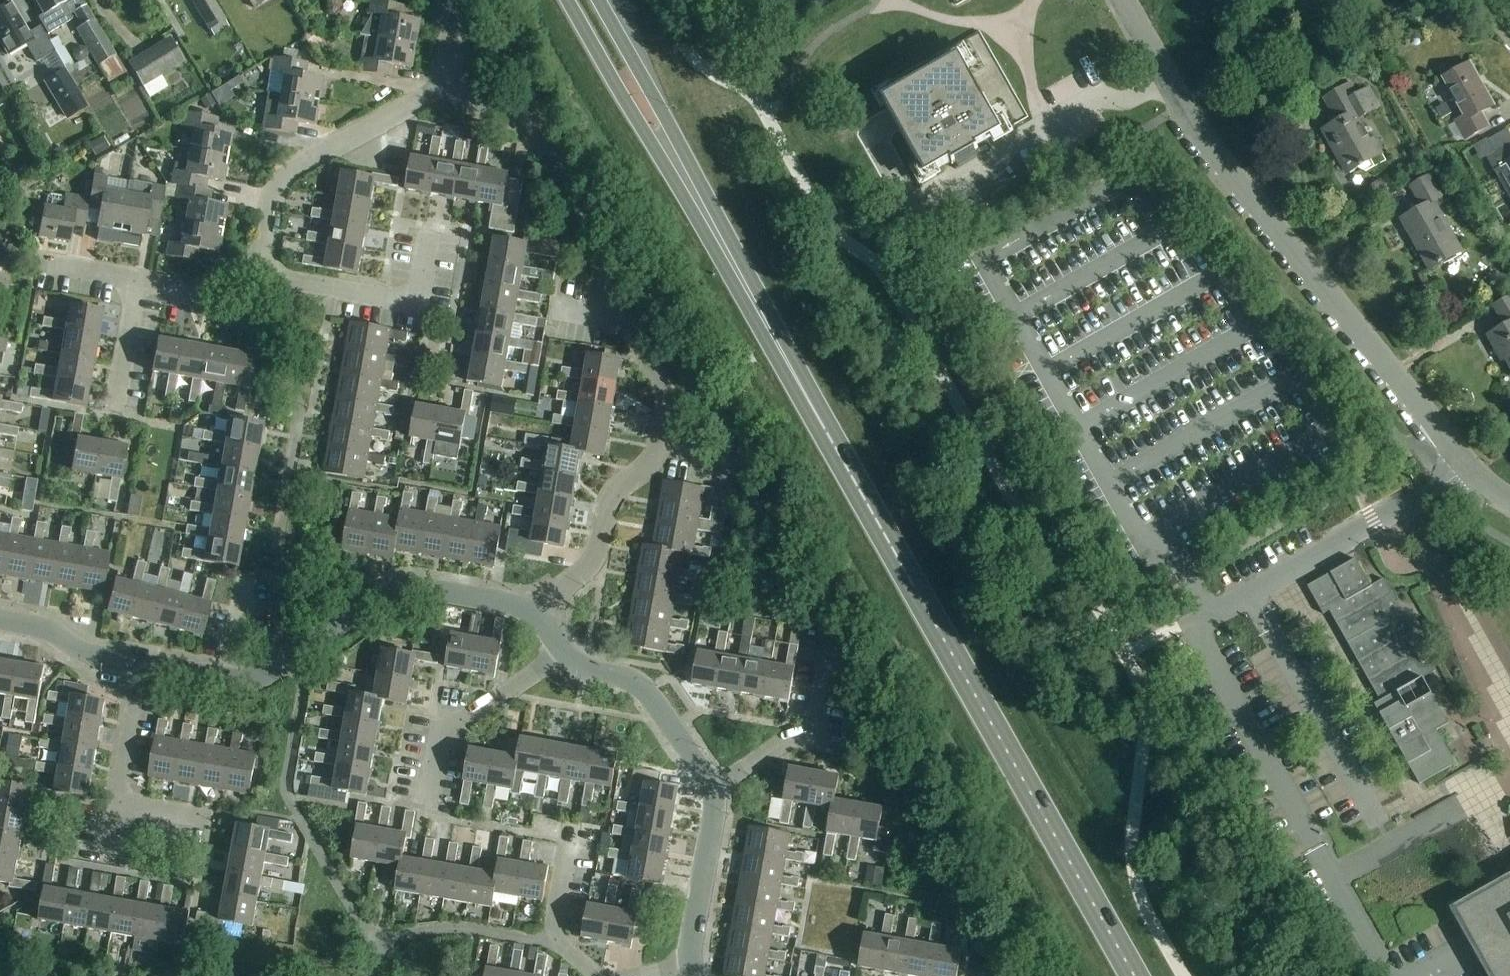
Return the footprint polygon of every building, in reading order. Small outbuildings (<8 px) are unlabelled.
[(44,15),(38,19),(48,35),(73,20),(64,5),(69,2),(68,0),(35,0),(44,15)] [(209,31),(225,21),(213,0),(190,0),(209,31)] [(372,16),(368,38),(415,46),(419,22),(402,19),(404,7),(370,2),(368,15),(372,16)] [(50,42),(40,27),(29,34),(11,3),(0,10),(0,42),(8,56),(26,45),(37,63),(55,52),(50,42)] [(74,13),(82,27),(77,30),(106,80),(123,69),(86,6),(74,13)] [(1028,118),(979,33),(877,91),(926,176),(951,162),(953,165),(979,150),(978,149),(977,147),(1028,118)] [(368,38),(364,37),(358,73),(391,78),(393,67),(411,69),(415,46),(368,38)] [(50,42),(55,52),(63,66),(68,72),(75,68),(78,73),(91,65),(88,59),(86,60),(88,54),(85,48),(79,47),(73,51),(72,56),(75,61),(81,64),(75,67),(58,38),(50,42)] [(128,64),(143,88),(183,63),(168,38),(128,64)] [(283,61),(274,59),(272,72),(284,74),(280,97),(319,103),(322,79),(305,76),(307,64),(297,63),(298,53),(289,52),(289,54),(284,53),(283,61)] [(1456,122),(1466,140),(1488,128),(1480,114),(1493,107),(1470,64),(1444,79),(1465,117),(1456,122)] [(86,108),(64,72),(46,83),(67,119),(86,108)] [(8,86),(0,73),(0,91),(8,86)] [(230,92),(242,85),(239,78),(226,86),(230,92)] [(1322,131),(1333,151),(1336,149),(1350,173),(1379,157),(1355,115),(1362,112),(1365,117),(1380,108),(1369,89),(1357,95),(1351,84),(1323,100),(1336,123),(1322,131)] [(216,105),(210,95),(200,100),(205,111),(216,105)] [(267,95),(262,130),(296,135),(298,123),(315,126),(319,103),(280,97),(267,95)] [(194,129),(190,152),(228,159),(232,135),(216,132),(218,120),(184,114),(182,127),(194,129)] [(89,145),(96,157),(109,148),(103,137),(89,145)] [(406,191),(431,195),(437,162),(438,162),(442,140),(433,138),(429,161),(412,158),(406,191)] [(454,199),(478,203),(484,171),(485,171),(491,139),(482,138),(476,169),(462,167),(460,166),(454,199)] [(431,195),(454,199),(460,166),(462,167),(466,144),(456,142),(452,165),(438,162),(437,162),(431,195)] [(1487,158),(1494,172),(1509,199),(1509,145),(1487,158)] [(62,147),(48,155),(53,164),(67,156),(62,147)] [(171,185),(179,186),(205,191),(208,179),(224,182),(228,159),(190,152),(187,166),(175,164),(171,185)] [(32,175),(27,166),(15,173),(20,182),(32,175)] [(484,171),(478,203),(493,206),(489,230),(514,234),(523,185),(507,182),(509,175),(485,171),(484,171)] [(343,173),(339,198),(371,204),(375,184),(398,188),(399,179),(373,175),(372,178),(343,173)] [(1409,188),(1421,209),(1400,221),(1428,272),(1463,252),(1435,202),(1443,198),(1431,176),(1409,188)] [(97,241),(118,245),(127,195),(105,191),(107,179),(94,177),(90,200),(88,210),(100,212),(97,229),(99,229),(97,241)] [(127,195),(118,245),(140,249),(142,237),(144,237),(147,220),(159,222),(165,189),(129,183),(127,195)] [(189,202),(185,224),(223,231),(227,207),(210,204),(212,192),(205,191),(179,186),(177,199),(189,202)] [(5,193),(0,196),(0,208),(11,202),(5,193)] [(85,229),(88,210),(90,200),(66,196),(66,199),(51,196),(48,199),(46,209),(44,208),(38,239),(70,244),(73,227),(85,229)] [(311,218),(334,222),(334,221),(367,227),(371,204),(339,198),(336,213),(313,209),(311,218)] [(307,242),(330,246),(330,245),(363,251),(367,227),(334,221),(334,222),(331,237),(309,233),(307,242)] [(223,231),(185,224),(181,247),(168,244),(166,257),(199,264),(201,251),(219,255),(223,231)] [(495,239),(491,264),(523,269),(524,268),(526,254),(557,259),(560,244),(529,238),(527,245),(495,239)] [(330,245),(330,246),(327,261),(304,257),(303,265),(359,275),(363,251),(330,245)] [(6,297),(12,265),(0,263),(0,296),(6,297)] [(491,264),(486,287),(519,293),(519,292),(522,278),(553,283),(555,274),(524,268),(523,269),(491,264)] [(486,287),(482,311),(515,317),(515,315),(518,301),(541,305),(542,296),(519,292),(519,293),(486,287)] [(1509,369),(1509,298),(1493,307),(1504,327),(1487,337),(1502,363),(1505,360),(1509,369)] [(42,328),(65,332),(65,330),(98,336),(102,312),(69,306),(66,323),(43,319),(42,328)] [(482,311),(478,335),(511,340),(511,339),(514,325),(536,329),(538,320),(515,315),(515,317),(482,311)] [(351,324),(347,350),(386,357),(386,356),(389,339),(399,341),(398,342),(407,344),(408,334),(351,324)] [(38,351),(60,355),(61,354),(94,360),(98,336),(65,330),(65,332),(62,346),(39,342),(38,351)] [(478,335),(474,358),(507,364),(507,363),(509,348),(532,352),(534,343),(511,339),(511,340),(478,335)] [(173,400),(178,377),(176,377),(182,344),(158,340),(152,373),(168,376),(164,399),(173,400)] [(534,343),(532,352),(541,354),(542,345),(534,343)] [(197,404),(201,382),(200,381),(206,348),(182,344),(176,377),(178,377),(192,380),(188,403),(197,404)] [(200,381),(201,382),(216,384),(210,416),(219,417),(225,386),(224,386),(229,353),(206,348),(200,381)] [(347,350),(342,375),(382,382),(382,380),(385,364),(394,365),(394,367),(402,368),(404,359),(386,356),(386,357),(347,350)] [(254,357),(229,353),(224,386),(225,386),(239,388),(235,411),(244,413),(254,357)] [(33,375),(56,379),(57,378),(89,384),(94,360),(61,354),(60,355),(58,370),(35,366),(33,375)] [(560,378),(583,381),(583,380),(616,386),(621,361),(588,356),(585,372),(562,368),(560,378)] [(507,364),(474,358),(469,383),(502,389),(505,372),(528,376),(530,367),(507,363),(507,364)] [(342,375),(338,400),(377,407),(378,405),(380,389),(390,390),(389,392),(398,393),(399,383),(382,380),(382,382),(342,375)] [(57,378),(56,379),(54,393),(31,389),(29,398),(85,408),(89,384),(57,378)] [(556,401),(579,405),(580,404),(612,410),(616,386),(583,380),(583,381),(581,396),(558,392),(556,401)] [(461,414),(442,411),(435,457),(458,461),(462,439),(474,441),(478,420),(469,419),(474,393),(465,391),(461,414)] [(256,394),(254,404),(264,406),(265,396),(256,394)] [(494,397),(491,413),(514,418),(517,402),(494,397)] [(338,400),(333,424),(373,431),(373,430),(376,414),(385,415),(385,416),(393,418),(395,408),(378,405),(377,407),(338,400)] [(21,415),(23,406),(0,402),(0,411),(21,415)] [(552,425),(575,429),(576,427),(608,433),(612,410),(580,404),(579,405),(577,420),(554,416),(552,425)] [(435,457),(442,411),(417,406),(411,439),(428,442),(423,465),(433,466),(435,457)] [(71,472),(96,476),(102,443),(79,439),(83,416),(75,415),(70,441),(76,442),(71,472)] [(202,441),(225,445),(225,444),(258,449),(262,425),(229,419),(226,436),(203,432),(202,441)] [(333,424),(329,449),(368,456),(369,455),(372,438),(381,440),(381,441),(389,443),(390,433),(373,430),(373,431),(333,424)] [(17,438),(19,429),(0,426),(0,435),(17,438)] [(525,445),(548,449),(548,447),(572,451),(581,453),(581,454),(604,458),(608,433),(576,427),(575,429),(574,438),(567,438),(567,442),(526,435),(525,445)] [(102,443),(96,476),(112,479),(108,502),(117,504),(126,448),(102,443)] [(187,463),(220,469),(221,467),(254,473),(258,449),(225,444),(225,445),(222,459),(189,453),(187,463)] [(521,469),(543,473),(544,471),(577,477),(581,454),(581,453),(572,451),(548,447),(548,449),(545,463),(522,459),(521,469)] [(368,456),(329,449),(325,474),(364,481),(367,463),(376,465),(376,466),(384,468),(386,458),(369,455),(368,456)] [(13,462),(15,453),(0,450),(0,460),(13,462)] [(193,488),(216,492),(216,491),(249,497),(254,473),(221,467),(220,469),(218,483),(195,479),(193,488)] [(516,492),(539,496),(540,495),(573,501),(577,477),(544,471),(543,473),(541,487),(518,483),(516,492)] [(8,490),(10,477),(0,475),(0,489),(8,490)] [(479,477),(478,485),(487,487),(489,478),(479,477)] [(665,483),(658,523),(697,530),(697,532),(723,536),(727,511),(712,508),(710,522),(699,520),(705,490),(665,483)] [(189,512),(212,516),(212,515),(245,520),(249,497),(216,491),(216,492),(214,507),(191,503),(189,512)] [(395,550),(420,555),(427,515),(426,515),(409,512),(411,503),(412,503),(414,495),(404,493),(400,520),(395,550)] [(343,551),(369,555),(376,516),(375,515),(358,512),(360,503),(361,504),(363,495),(353,494),(343,551)] [(512,516),(535,520),(536,519),(568,524),(573,501),(540,495),(539,496),(537,511),(514,507),(512,516)] [(127,516),(138,518),(142,498),(131,496),(127,516)] [(420,555),(445,559),(452,519),(451,519),(434,516),(436,507),(437,507),(439,499),(429,497),(426,515),(427,515),(420,555)] [(23,498),(21,512),(32,513),(34,500),(23,498)] [(394,560),(395,550),(400,520),(383,517),(385,508),(386,508),(387,500),(378,498),(375,515),(376,516),(369,555),(394,560)] [(445,559),(470,563),(477,524),(476,524),(459,521),(461,512),(462,512),(464,504),(454,502),(451,519),(452,519),(445,559)] [(477,524),(470,563),(495,568),(502,528),(484,525),(485,516),(487,516),(488,508),(479,506),(476,524),(477,524)] [(185,535),(208,539),(208,538),(241,544),(245,520),(212,515),(212,516),(209,530),(187,526),(185,535)] [(3,576),(27,580),(34,541),(17,538),(19,528),(20,529),(22,521),(12,519),(9,536),(10,536),(3,576)] [(536,519),(535,520),(533,534),(510,530),(506,553),(540,558),(542,545),(564,549),(568,524),(536,519)] [(27,580),(52,585),(59,545),(58,545),(42,542),(44,533),(45,533),(46,525),(37,523),(34,541),(27,580)] [(658,523),(653,548),(653,549),(683,554),(710,559),(712,550),(703,548),(703,550),(694,548),(697,532),(697,530),(658,523)] [(165,545),(170,527),(159,524),(153,547),(161,549),(162,545),(165,545)] [(52,585),(77,589),(84,549),(83,549),(67,546),(68,537),(70,538),(71,529),(62,528),(58,545),(59,545),(52,585)] [(84,549),(77,589),(102,594),(109,554),(91,551),(93,542),(95,542),(96,534),(86,532),(83,549),(84,549)] [(3,576),(10,536),(9,536),(0,535),(0,575),(3,576)] [(208,538),(208,539),(205,554),(182,550),(181,560),(237,569),(241,544),(208,538)] [(644,546),(639,571),(679,578),(679,579),(696,582),(698,573),(690,571),(690,573),(680,571),(683,554),(653,549),(653,548),(644,546)] [(1380,702),(1375,706),(1419,785),(1455,765),(1437,732),(1449,725),(1423,679),(1435,672),(1384,580),(1371,587),(1356,560),(1308,587),(1323,615),(1329,611),(1380,702)] [(107,613),(131,619),(139,586),(140,587),(146,564),(137,562),(132,584),(115,580),(107,613)] [(131,619),(154,625),(162,592),(164,593),(170,570),(160,568),(155,590),(140,587),(139,586),(131,619)] [(639,571),(635,596),(675,603),(674,604),(692,607),(694,598),(685,596),(685,597),(676,596),(679,579),(679,578),(639,571)] [(154,625),(178,631),(186,599),(187,599),(193,576),(184,574),(178,596),(164,593),(162,592),(154,625)] [(186,599),(178,631),(201,637),(216,582),(207,580),(201,602),(187,599),(186,599)] [(635,596),(631,621),(670,628),(670,629),(687,632),(689,622),(681,621),(681,622),(672,621),(674,604),(675,603),(635,596)] [(727,627),(729,615),(722,613),(719,625),(727,627)] [(446,668),(471,672),(477,639),(478,640),(482,617),(473,615),(469,638),(452,635),(446,668)] [(745,618),(742,637),(743,637),(752,639),(755,620),(745,618)] [(477,639),(471,672),(495,677),(505,621),(496,619),(492,642),(478,640),(477,639)] [(670,628),(631,621),(626,647),(683,657),(685,647),(677,646),(676,647),(667,645),(670,629),(670,628)] [(693,686),(717,690),(723,657),(724,657),(728,634),(719,633),(715,656),(698,653),(693,686)] [(717,690),(741,694),(747,661),(748,661),(752,639),(743,637),(739,660),(724,657),(723,657),(717,690)] [(741,694),(764,698),(770,665),(772,666),(776,643),(766,641),(762,664),(748,661),(747,661),(741,694)] [(764,698),(789,703),(799,647),(790,645),(786,668),(772,666),(770,665),(764,698)] [(383,650),(378,675),(412,681),(415,661),(438,665),(439,656),(413,652),(412,656),(383,650)] [(15,698),(14,698),(20,665),(0,661),(0,695),(6,696),(2,719),(11,721),(15,698)] [(14,698),(15,698),(30,700),(26,723),(35,725),(45,669),(20,665),(14,698)] [(384,700),(384,701),(408,706),(412,681),(378,675),(374,698),(374,699),(384,700)] [(311,689),(350,696),(351,694),(355,694),(356,687),(329,683),(329,684),(312,681),(311,689)] [(101,727),(105,702),(87,699),(89,688),(65,683),(63,695),(55,694),(50,692),(48,701),(71,705),(68,720),(68,721),(101,727)] [(307,713),(346,720),(346,719),(379,724),(384,701),(384,700),(374,699),(374,698),(355,694),(351,694),(350,696),(347,711),(309,704),(307,713)] [(67,729),(64,743),(64,745),(97,751),(101,727),(68,721),(68,720),(45,716),(44,725),(67,729)] [(319,740),(342,744),(342,742),(375,748),(379,724),(346,719),(346,720),(343,734),(320,730),(319,740)] [(149,777),(175,782),(182,742),(181,742),(165,739),(166,730),(168,730),(169,722),(159,720),(149,777)] [(175,782),(200,786),(207,747),(206,746),(189,744),(191,735),(192,735),(194,726),(184,725),(181,742),(182,742),(175,782)] [(200,786),(225,791),(232,751),(231,751),(214,748),(216,739),(217,739),(219,731),(209,729),(206,746),(207,747),(200,786)] [(232,751),(225,791),(249,795),(257,756),(239,752),(241,743),(242,744),(243,735),(234,734),(231,751),(232,751)] [(19,759),(22,738),(10,736),(7,757),(19,759)] [(62,753),(60,767),(60,768),(93,774),(97,751),(64,745),(64,743),(41,739),(40,749),(62,753)] [(521,739),(518,758),(519,758),(513,791),(511,791),(510,795),(520,796),(524,774),(539,776),(540,776),(546,743),(521,739)] [(315,763),(338,767),(338,766),(371,772),(375,748),(342,742),(342,744),(339,758),(316,754),(315,763)] [(569,748),(546,743),(540,776),(539,776),(535,799),(544,801),(548,778),(562,780),(563,781),(569,748)] [(593,752),(569,748),(563,781),(562,780),(558,803),(567,805),(571,782),(586,785),(587,785),(593,752)] [(473,784),(487,787),(489,787),(495,754),(470,749),(460,805),(469,807),(473,784)] [(618,756),(593,752),(587,785),(586,785),(582,807),(591,809),(595,786),(612,789),(618,756)] [(489,787),(487,787),(483,809),(493,811),(497,788),(511,791),(513,791),(519,758),(518,758),(495,754),(489,787)] [(60,768),(60,767),(37,763),(35,772),(58,776),(55,793),(88,799),(93,774),(60,768)] [(338,766),(338,767),(335,782),(312,778),(309,798),(331,802),(333,790),(366,796),(371,772),(338,766)] [(644,792),(641,807),(641,808),(674,814),(678,790),(656,785),(658,773),(631,768),(628,780),(622,779),(621,788),(644,792)] [(793,803),(807,806),(809,806),(814,773),(790,769),(780,824),(789,826),(793,803)] [(816,807),(831,810),(832,810),(834,801),(835,801),(839,777),(814,773),(809,806),(807,806),(803,828),(812,830),(816,807)] [(27,813),(31,789),(0,783),(0,808),(27,813)] [(542,813),(544,801),(535,799),(532,811),(542,813)] [(836,835),(851,838),(852,838),(858,805),(835,801),(834,801),(832,810),(831,810),(823,857),(832,858),(836,835)] [(639,816),(637,831),(637,832),(670,838),(674,814),(641,808),(641,807),(618,803),(617,812),(639,816)] [(352,860),(377,864),(383,831),(378,830),(364,828),(368,805),(359,804),(354,830),(357,831),(352,860)] [(852,838),(851,838),(847,861),(856,862),(860,840),(876,842),(874,852),(887,855),(892,831),(879,828),(883,809),(858,805),(852,838)] [(23,837),(27,813),(0,808),(0,833),(23,837)] [(377,864),(400,868),(401,868),(402,859),(403,859),(406,839),(407,835),(402,835),(388,832),(391,809),(382,808),(378,830),(383,831),(377,864)] [(493,811),(483,809),(482,821),(491,823),(493,811)] [(407,835),(406,839),(411,840),(416,813),(406,812),(402,835),(407,835)] [(518,816),(509,815),(507,824),(517,826),(518,816)] [(238,825),(233,850),(266,856),(266,855),(269,840),(292,845),(293,836),(278,833),(280,821),(258,817),(256,829),(238,825)] [(635,840),(633,854),(632,855),(665,861),(670,838),(637,832),(637,831),(614,826),(612,835),(635,840)] [(750,828),(746,854),(785,861),(803,864),(804,855),(796,853),(796,854),(787,853),(790,835),(750,828)] [(23,837),(0,833),(0,857),(18,860),(23,837)] [(499,865),(497,875),(497,876),(494,894),(495,894),(518,898),(524,865),(520,865),(505,862),(509,839),(500,838),(496,864),(499,865)] [(421,896),(444,900),(450,867),(446,867),(431,864),(435,841),(426,840),(422,862),(426,863),(421,896)] [(524,842),(520,865),(524,865),(518,898),(543,903),(548,870),(529,866),(533,843),(524,842)] [(444,900),(468,904),(474,871),(469,871),(455,868),(459,845),(450,844),(446,867),(450,867),(444,900)] [(474,871),(468,904),(493,909),(495,894),(494,894),(497,876),(497,875),(479,872),(483,849),(473,848),(469,871),(474,871)] [(233,850),(229,873),(262,879),(265,864),(287,868),(289,859),(266,855),(266,856),(233,850)] [(632,855),(633,854),(610,850),(608,859),(631,863),(628,880),(661,886),(665,861),(632,855)] [(746,854),(741,878),(781,885),(781,886),(798,889),(800,879),(792,878),(792,879),(782,878),(785,861),(746,854)] [(0,857),(0,883),(10,885),(10,888),(36,893),(38,884),(15,880),(18,860),(0,857)] [(396,892),(421,896),(426,863),(422,862),(403,859),(402,859),(401,868),(400,868),(396,892)] [(40,922),(65,926),(71,893),(66,892),(52,890),(56,867),(47,865),(42,892),(45,892),(40,922)] [(865,885),(881,887),(884,870),(868,867),(865,885)] [(65,926),(88,930),(94,897),(90,897),(75,894),(79,871),(70,870),(66,892),(71,893),(65,926)] [(229,873),(225,897),(258,903),(260,888),(283,892),(285,883),(262,879),(229,873)] [(88,930),(112,935),(118,901),(113,901),(99,898),(103,875),(94,874),(90,897),(94,897),(88,930)] [(112,935),(136,939),(141,906),(137,905),(123,902),(127,880),(118,878),(113,901),(118,901),(112,935)] [(741,878),(737,903),(777,910),(777,911),(794,914),(796,904),(787,903),(787,904),(778,902),(781,886),(781,885),(741,878)] [(1454,911),(1491,975),(1509,975),(1509,879),(1454,911)] [(136,939),(159,943),(165,910),(161,909),(146,907),(150,884),(141,882),(137,905),(141,906),(136,939)] [(156,901),(162,902),(165,886),(158,885),(156,901)] [(165,910),(159,943),(184,947),(190,914),(170,911),(174,888),(165,886),(162,902),(161,909),(165,910)] [(582,939),(607,943),(613,910),(614,910),(618,887),(609,886),(605,909),(588,906),(582,939)] [(613,910),(607,943),(631,948),(635,928),(647,930),(652,903),(640,901),(641,892),(632,890),(628,913),(614,910),(613,910)] [(258,903),(225,897),(221,917),(198,913),(197,921),(223,926),(223,923),(253,928),(258,903)] [(737,903),(733,928),(772,935),(772,936),(789,939),(791,929),(783,928),(783,929),(774,927),(777,911),(777,910),(737,903)] [(859,968),(884,973),(889,940),(891,940),(895,917),(886,915),(882,938),(865,935),(859,968)] [(902,975),(907,975),(913,944),(914,944),(918,921),(909,920),(905,942),(891,940),(889,940),(884,973),(902,975)] [(937,948),(938,948),(942,925),(933,924),(929,947),(914,944),(913,944),(907,975),(932,975),(937,948)] [(733,928),(728,953),(768,960),(768,961),(785,964),(787,954),(779,952),(778,954),(769,952),(772,936),(772,935),(733,928)] [(511,974),(510,974),(496,971),(500,948),(491,947),(486,975),(511,975),(511,974)] [(537,962),(538,955),(539,950),(530,948),(528,960),(537,962)] [(932,975),(957,975),(961,952),(938,948),(937,948),(932,975)] [(519,975),(523,953),(514,951),(510,974),(511,974),(511,975),(522,975),(519,975)] [(728,953),(724,975),(765,975),(768,961),(768,960),(728,953)] [(548,957),(538,955),(537,962),(534,975),(545,975),(548,957)] [(818,955),(816,968),(825,969),(828,957),(818,955)] [(825,969),(816,968),(814,975),(815,975),(824,975),(825,969)]
